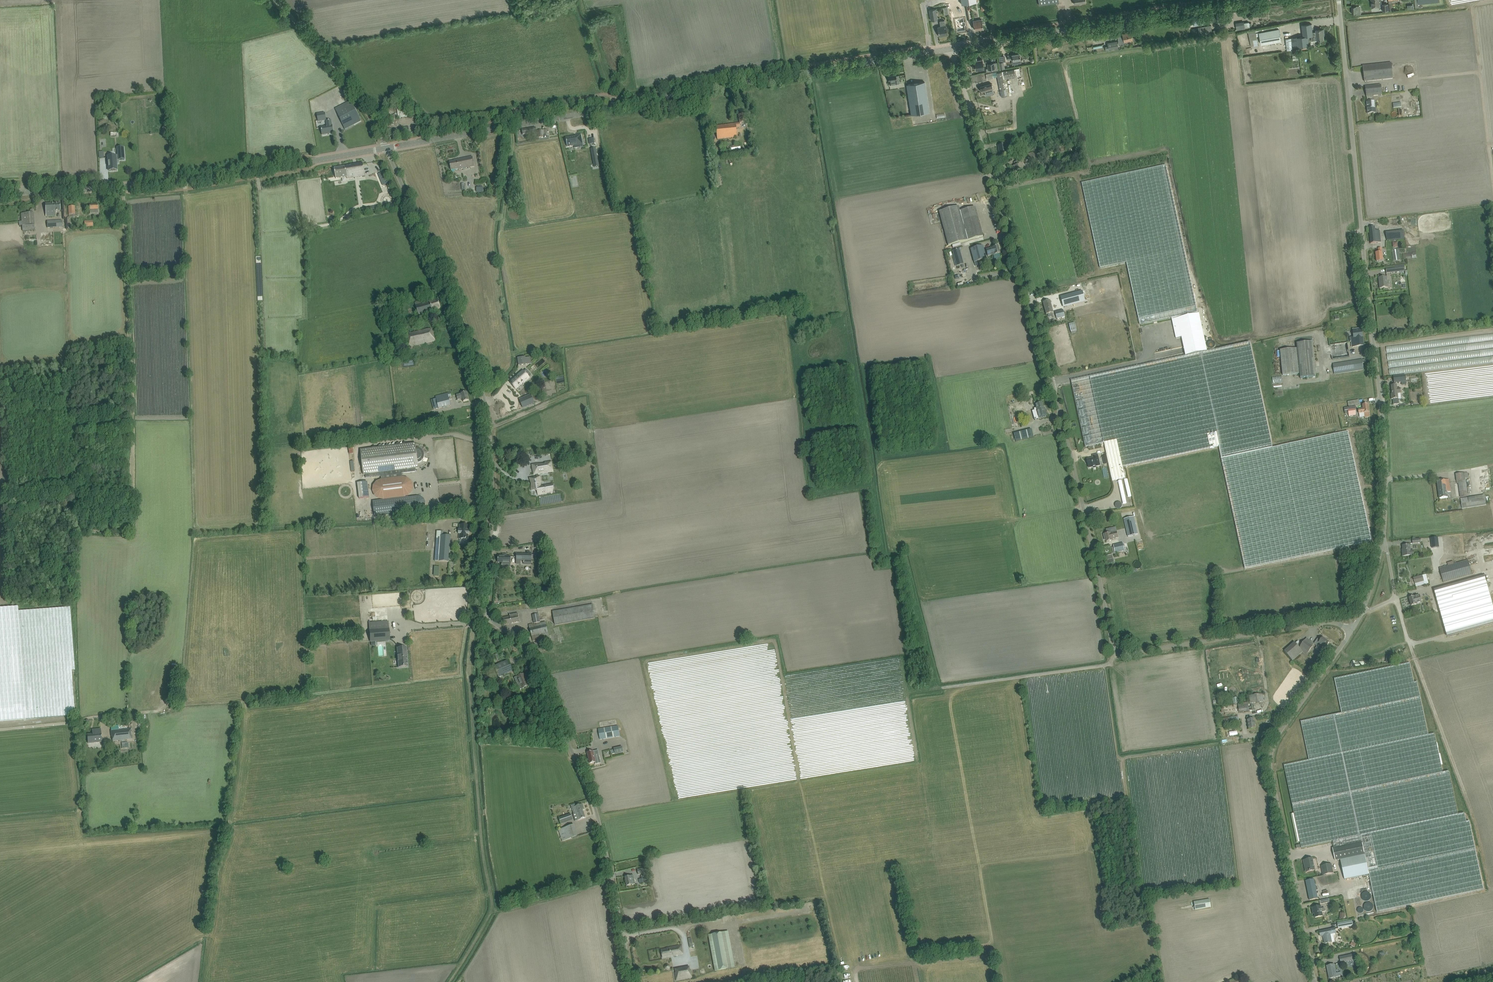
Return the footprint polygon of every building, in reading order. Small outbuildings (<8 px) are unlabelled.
[(929,10),(931,20),(937,19),(936,9),(929,10)] [(956,13),(951,14),(953,25),(956,24),(957,32),(966,31),(965,26),(966,26),(965,22),(964,22),(963,18),(957,19),(956,13)] [(1217,14),(1219,25),(1222,24),(1222,21),(1228,20),(1227,13),(1217,14)] [(981,19),(973,20),(975,29),(983,28),(981,19)] [(939,35),(947,34),(946,26),(945,26),(944,20),(939,21),(940,27),(937,27),(939,35)] [(1291,38),(1292,43),(1292,47),(1297,47),(1301,47),(1301,49),(1307,49),(1306,46),(1309,46),(1308,36),(1311,36),(1312,40),(1317,40),(1324,39),(1323,33),(1324,33),(1323,29),(1316,30),(1316,32),(1313,32),(1312,24),(1302,25),(1303,36),(1291,38)] [(1212,33),(1211,25),(1198,27),(1200,35),(1212,33)] [(1281,40),(1279,28),(1259,32),(1261,44),(1281,40)] [(1255,29),(1248,31),(1251,46),(1258,44),(1255,29)] [(1118,41),(1118,44),(1127,42),(1126,41),(1132,39),(1130,31),(1122,33),(1122,35),(1121,35),(1121,34),(1117,35),(1118,41)] [(1117,41),(1113,42),(1114,43),(1108,44),(1108,43),(1108,46),(1105,46),(1106,51),(1109,50),(1109,49),(1118,47),(1117,41)] [(1020,59),(1019,53),(1012,54),(1008,55),(1007,55),(1008,59),(1009,59),(1008,59),(1012,58),(1013,60),(1017,59),(1017,63),(1021,62),(1020,59)] [(982,59),(978,59),(978,58),(975,59),(975,60),(974,60),(975,62),(972,63),(972,67),(976,67),(976,69),(984,68),(982,59)] [(988,68),(986,68),(986,72),(998,70),(998,68),(995,68),(994,62),(987,64),(988,68)] [(1363,66),(1365,82),(1393,79),(1391,63),(1363,66)] [(997,74),(1002,97),(1009,95),(1006,78),(1015,77),(1021,76),(1019,68),(1014,69),(996,72),(997,74)] [(890,84),(898,83),(898,79),(897,79),(896,74),(888,75),(889,80),(890,80),(890,84)] [(907,84),(911,114),(929,111),(925,82),(907,84)] [(985,95),(994,92),(991,83),(980,86),(981,92),(984,91),(985,95)] [(1382,95),(1381,85),(1365,87),(1366,97),(1367,97),(1368,102),(1366,102),(1368,114),(1376,113),(1375,101),(1373,101),(1373,96),(1382,95)] [(345,130),(361,121),(351,101),(335,109),(345,130)] [(326,120),(325,113),(317,114),(318,121),(326,120)] [(740,124),(747,123),(746,114),(738,115),(740,123),(740,124)] [(333,133),(331,120),(326,120),(327,126),(321,127),(322,135),(333,133)] [(740,124),(740,123),(716,126),(717,140),(737,137),(736,128),(740,127),(740,124)] [(410,134),(408,126),(388,130),(389,138),(397,136),(397,138),(406,136),(406,135),(410,134)] [(537,135),(535,128),(522,130),(523,135),(531,134),(532,136),(537,135)] [(583,147),(581,135),(575,136),(566,138),(567,147),(574,146),(574,148),(583,147)] [(1006,153),(1005,145),(998,146),(999,154),(1006,153)] [(112,156),(107,157),(108,162),(108,165),(108,167),(109,171),(117,170),(116,163),(118,163),(118,160),(117,156),(112,156)] [(449,162),(451,171),(459,169),(459,170),(474,167),(472,157),(457,160),(457,161),(449,162)] [(349,166),(334,168),(336,179),(347,177),(347,178),(350,178),(365,176),(363,163),(350,165),(351,166),(349,166)] [(1198,314),(1166,165),(1082,184),(1100,268),(1127,263),(1140,325),(1172,318),(1172,320),(1198,314)] [(45,204),(46,217),(55,216),(54,211),(60,211),(60,203),(45,204)] [(90,214),(98,213),(98,205),(89,206),(90,214)] [(948,246),(968,240),(983,236),(975,207),(960,211),(958,206),(939,212),(948,246)] [(22,226),(22,231),(35,230),(33,213),(18,214),(19,226),(22,226)] [(1369,233),(1370,244),(1381,243),(1380,231),(1375,231),(1375,227),(1369,228),(1370,233),(1369,233)] [(1386,233),(1387,241),(1404,238),(1403,230),(1386,233)] [(983,246),(971,249),(974,262),(977,262),(980,261),(986,259),(983,246)] [(993,248),(986,250),(987,256),(993,255),(994,259),(1000,258),(999,254),(1000,253),(999,249),(999,247),(998,247),(998,246),(993,247),(993,248)] [(1405,250),(1398,250),(1398,254),(1395,254),(1396,261),(1402,261),(1402,253),(1405,253),(1405,250)] [(954,253),(959,268),(966,265),(961,251),(954,253)] [(1387,277),(1379,278),(1380,289),(1388,288),(1387,277)] [(1082,291),(1060,297),(1063,306),(1085,301),(1082,291)] [(420,301),(415,302),(418,315),(436,311),(441,309),(438,300),(429,302),(421,304),(420,301)] [(1050,301),(1043,302),(1046,314),(1053,312),(1050,301)] [(1055,312),(1056,319),(1065,316),(1063,310),(1055,312)] [(1219,446),(1245,569),(1371,542),(1348,432),(1272,448),(1269,435),(1250,342),(1208,352),(1199,314),(1198,314),(1172,320),(1176,339),(1182,337),(1186,356),(1071,381),(1085,447),(1104,443),(1109,464),(1113,481),(1125,478),(1123,467),(1219,446)] [(405,339),(408,348),(436,341),(435,337),(438,336),(436,331),(430,333),(429,329),(424,331),(410,334),(411,337),(405,339)] [(1362,337),(1362,331),(1361,331),(1360,329),(1353,330),(1354,337),(1349,338),(1350,342),(1351,342),(1352,347),(1364,345),(1363,337),(1362,337)] [(1297,349),(1300,374),(1300,379),(1316,377),(1313,342),(1297,344),(1297,349)] [(1330,346),(1332,360),(1349,357),(1347,343),(1330,346)] [(1283,375),(1300,374),(1297,349),(1280,350),(1283,375)] [(519,365),(527,364),(525,357),(517,358),(519,365)] [(544,359),(537,366),(539,369),(546,362),(544,359)] [(1362,363),(1362,360),(1362,359),(1333,364),(1334,374),(1363,370),(1362,363)] [(516,389),(523,383),(529,378),(523,371),(517,376),(518,377),(510,383),(516,389)] [(1392,394),(1391,394),(1391,400),(1393,399),(1393,400),(1393,405),(1399,404),(1399,400),(1401,400),(1401,393),(1400,388),(1397,389),(1397,385),(1391,386),(1392,394)] [(467,392),(456,395),(458,400),(462,399),(463,402),(469,400),(467,392)] [(436,397),(439,408),(450,405),(448,397),(451,396),(450,393),(436,397)] [(515,405),(511,397),(505,400),(508,408),(515,405)] [(524,398),(520,400),(523,408),(534,404),(531,397),(525,400),(524,398)] [(1349,414),(1349,415),(1356,414),(1355,410),(1356,410),(1356,406),(1360,406),(1359,400),(1348,402),(1349,408),(1344,408),(1345,414),(1349,414)] [(1034,411),(1032,411),(1034,420),(1038,419),(1038,418),(1047,416),(1044,408),(1042,403),(1035,404),(1036,408),(1035,408),(1036,410),(1034,411)] [(1368,404),(1363,405),(1363,409),(1358,410),(1359,414),(1364,413),(1366,413),(1366,415),(1365,415),(1365,418),(1370,417),(1368,404)] [(1016,407),(1010,407),(1013,427),(1019,426),(1016,407)] [(441,421),(459,418),(458,410),(440,413),(441,421)] [(1033,437),(1033,436),(1032,430),(1014,434),(1016,442),(1033,437)] [(416,448),(416,444),(416,443),(361,450),(364,475),(381,473),(381,481),(380,481),(379,482),(378,482),(377,483),(376,483),(376,484),(375,485),(374,486),(374,487),(374,488),(374,489),(374,490),(374,491),(374,492),(374,493),(374,494),(375,494),(375,495),(376,496),(377,497),(378,497),(379,498),(380,498),(381,498),(382,499),(383,499),(384,499),(405,496),(406,496),(407,495),(408,495),(409,494),(410,494),(410,493),(411,492),(411,491),(412,491),(412,490),(412,489),(412,488),(412,487),(412,486),(412,485),(412,484),(412,483),(411,482),(410,481),(409,480),(408,479),(407,479),(406,479),(405,478),(404,478),(403,478),(402,478),(402,473),(416,472),(416,468),(419,468),(418,463),(420,463),(421,462),(423,461),(424,459),(424,457),(424,455),(424,453),(423,451),(422,450),(420,449),(418,448),(416,448)] [(1093,456),(1093,458),(1087,460),(1089,468),(1100,466),(1098,455),(1093,456)] [(532,465),(534,475),(536,474),(536,477),(531,478),(531,482),(531,483),(532,483),(531,489),(537,490),(538,495),(546,493),(546,492),(551,491),(550,485),(543,486),(540,488),(538,485),(540,484),(539,481),(540,481),(538,474),(544,473),(548,472),(548,469),(552,469),(551,462),(545,463),(532,465)] [(1458,481),(1460,497),(1468,496),(1466,478),(1468,478),(1468,473),(1456,474),(1456,482),(1458,481)] [(1449,479),(1437,481),(1439,499),(1448,498),(1447,492),(1451,492),(1449,479)] [(368,482),(358,484),(359,499),(369,498),(368,482)] [(1120,482),(1125,505),(1129,505),(1124,482),(1120,482)] [(1486,504),(1484,495),(1460,499),(1462,509),(1486,504)] [(1134,517),(1124,519),(1128,537),(1138,535),(1134,517)] [(469,525),(466,525),(466,523),(463,523),(463,525),(460,525),(460,529),(460,530),(459,530),(459,534),(460,534),(460,535),(459,535),(459,539),(462,539),(462,540),(465,541),(465,539),(468,539),(468,534),(469,534),(469,530),(469,525)] [(1106,538),(1107,542),(1112,541),(1112,539),(1118,538),(1116,527),(1106,530),(1107,534),(1104,535),(1104,539),(1106,538)] [(437,531),(435,561),(449,562),(451,536),(443,536),(444,531),(437,531)] [(1438,538),(1431,538),(1432,548),(1439,548),(1438,538)] [(1125,551),(1123,543),(1113,545),(1115,553),(1125,551)] [(1403,556),(1414,555),(1414,551),(1411,551),(1410,545),(1402,546),(1403,552),(1402,552),(1403,556)] [(498,562),(502,563),(502,564),(502,565),(502,567),(510,567),(511,557),(498,556),(498,562)] [(1439,568),(1443,583),(1472,575),(1468,560),(1439,568)] [(444,577),(449,577),(450,568),(442,568),(441,573),(444,573),(444,577)] [(1447,636),(1492,624),(1492,607),(1484,576),(1435,590),(1447,636)] [(1422,603),(1420,598),(1419,595),(1409,598),(1411,606),(1422,603)] [(552,612),(555,625),(595,618),(593,604),(552,612)] [(75,716),(72,671),(75,671),(70,607),(18,611),(18,607),(0,608),(0,721),(75,716)] [(519,613),(509,615),(510,616),(502,618),(504,625),(513,623),(513,622),(521,621),(519,613)] [(370,630),(388,628),(388,621),(369,623),(370,630)] [(529,626),(533,641),(549,637),(545,622),(529,626)] [(388,628),(370,630),(371,641),(389,640),(388,628)] [(1323,638),(1320,641),(1318,639),(1314,644),(1317,646),(1321,649),(1321,648),(1322,649),(1323,649),(1324,649),(1325,648),(1329,642),(1323,638)] [(1293,661),(1303,652),(1301,650),(1303,648),(1308,653),(1313,646),(1305,640),(1300,647),(1300,648),(1295,643),(1285,651),(1293,661)] [(398,667),(408,667),(406,647),(397,648),(398,667)] [(494,666),(499,678),(513,671),(509,660),(494,666)] [(1484,889),(1470,823),(1467,823),(1465,818),(1459,819),(1449,771),(1443,772),(1434,734),(1428,735),(1417,682),(1414,683),(1410,663),(1334,679),(1342,713),(1301,722),(1309,760),(1284,765),(1301,848),(1333,841),(1334,848),(1332,848),(1335,861),(1340,859),(1344,880),(1369,874),(1377,912),(1484,889)] [(516,682),(517,682),(518,684),(520,689),(529,685),(527,681),(526,681),(525,678),(526,678),(524,674),(515,678),(516,682)] [(1264,702),(1262,694),(1249,696),(1250,704),(1264,702)] [(1238,704),(1240,713),(1249,711),(1248,702),(1238,704)] [(1222,719),(1223,726),(1234,725),(1234,721),(1239,721),(1239,716),(1222,719)] [(1251,716),(1247,717),(1249,729),(1256,728),(1254,719),(1251,719),(1251,716)] [(620,736),(618,726),(598,729),(600,740),(620,736)] [(101,729),(92,730),(92,734),(87,735),(88,743),(102,742),(101,729)] [(131,729),(111,731),(112,737),(112,740),(119,739),(119,740),(132,739),(131,729)] [(590,764),(595,762),(595,764),(601,763),(598,750),(593,751),(587,752),(590,764)] [(576,807),(575,804),(571,806),(574,814),(576,813),(578,820),(585,818),(583,810),(584,809),(582,805),(576,807)] [(559,818),(561,824),(572,820),(570,814),(559,818)] [(558,830),(562,840),(571,837),(568,827),(558,830)] [(1307,872),(1315,870),(1312,859),(1303,860),(1304,864),(1305,863),(1307,872)] [(1326,875),(1333,873),(1331,864),(1324,865),(1326,875)] [(648,874),(641,876),(642,883),(649,881),(648,874)] [(635,884),(634,880),(633,876),(630,877),(630,876),(625,877),(627,886),(632,885),(635,884)] [(1315,884),(1318,884),(1317,878),(1306,881),(1310,900),(1318,899),(1317,891),(1318,891),(1317,887),(1316,887),(1315,884)] [(1372,898),(1369,892),(1362,896),(1366,902),(1372,898)] [(1211,907),(1209,899),(1194,902),(1195,910),(1211,907)] [(1315,918),(1323,916),(1322,912),(1325,912),(1324,908),(1321,909),(1321,906),(1312,908),(1313,912),(1314,911),(1315,918)] [(1338,923),(1339,929),(1353,926),(1352,920),(1338,923)] [(1319,932),(1320,936),(1324,936),(1324,937),(1324,938),(1325,944),(1327,943),(1328,943),(1334,942),(1333,935),(1335,935),(1335,934),(1336,933),(1335,929),(1319,932)] [(735,968),(728,931),(708,935),(715,971),(735,968)] [(683,954),(681,945),(670,947),(670,948),(661,950),(662,958),(683,954)] [(1355,960),(1353,954),(1340,957),(1341,963),(1355,960)] [(1327,966),(1328,972),(1329,971),(1330,978),(1333,978),(1334,978),(1342,976),(1341,972),(1336,973),(1334,964),(1327,966)] [(675,973),(676,980),(692,978),(691,970),(689,970),(688,967),(678,969),(678,972),(675,973)]
